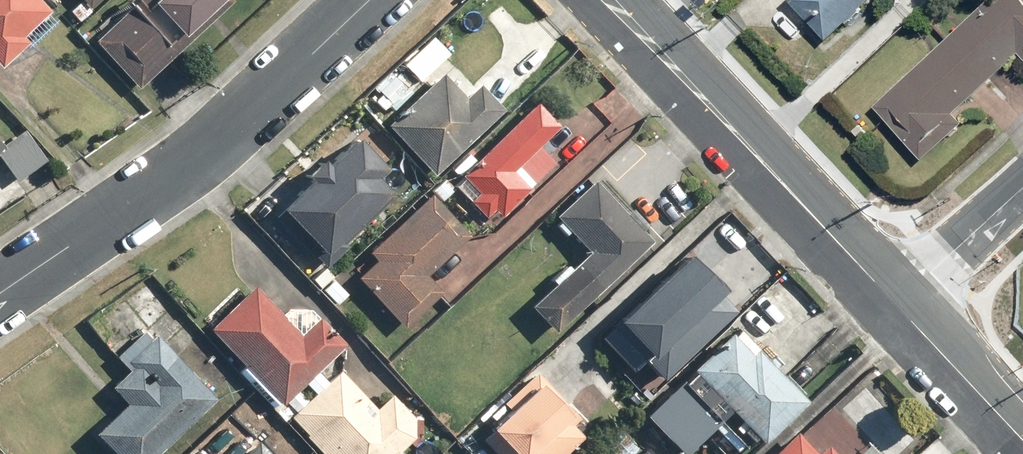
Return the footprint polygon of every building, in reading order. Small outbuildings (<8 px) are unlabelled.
[(43,0),(0,0),(0,57),(5,63),(29,41),(23,35),(51,9),(43,0)] [(234,0),(140,0),(99,40),(144,87),(234,0)] [(833,40),(877,0),(797,0),(833,40)] [(880,104),(930,158),(970,121),(961,112),(1022,55),(1022,0),(993,0),(880,104)] [(451,51),(434,34),(404,64),(421,81),(451,51)] [(464,95),(443,70),(391,120),(434,170),(506,109),(481,80),(464,95)] [(396,71),(379,87),(394,104),(412,88),(396,71)] [(557,124),(535,102),(454,182),(494,223),(558,161),(539,142),(557,124)] [(1,148),(3,150),(0,154),(0,155),(19,181),(48,160),(26,129),(1,148)] [(388,164),(357,131),(327,159),(324,156),(303,175),(307,179),(275,209),(327,264),(398,196),(377,175),(388,164)] [(591,247),(530,303),(553,328),(653,235),(597,176),(558,212),(591,247)] [(430,192),(368,251),(375,259),(357,274),(404,326),(441,292),(426,276),(470,236),(430,192)] [(693,254),(605,338),(635,369),(649,357),(669,378),(738,312),(723,297),(729,292),(693,254)] [(255,282),(209,329),(283,403),(345,340),(321,317),(306,332),(255,282)] [(158,334),(149,325),(116,354),(130,368),(111,386),(126,402),(97,429),(121,453),(159,453),(218,397),(177,354),(182,349),(164,329),(158,334)] [(650,415),(688,453),(690,453),(735,410),(767,443),(810,401),(761,351),(755,357),(734,335),(650,415)] [(343,367),(291,410),(327,453),(398,453),(428,430),(394,389),(374,405),(343,367)] [(477,432),(496,453),(566,453),(593,430),(544,374),(477,432)] [(773,453),(836,453),(829,446),(821,453),(799,430),(773,453)] [(261,440),(246,453),(274,453),(261,440)]
